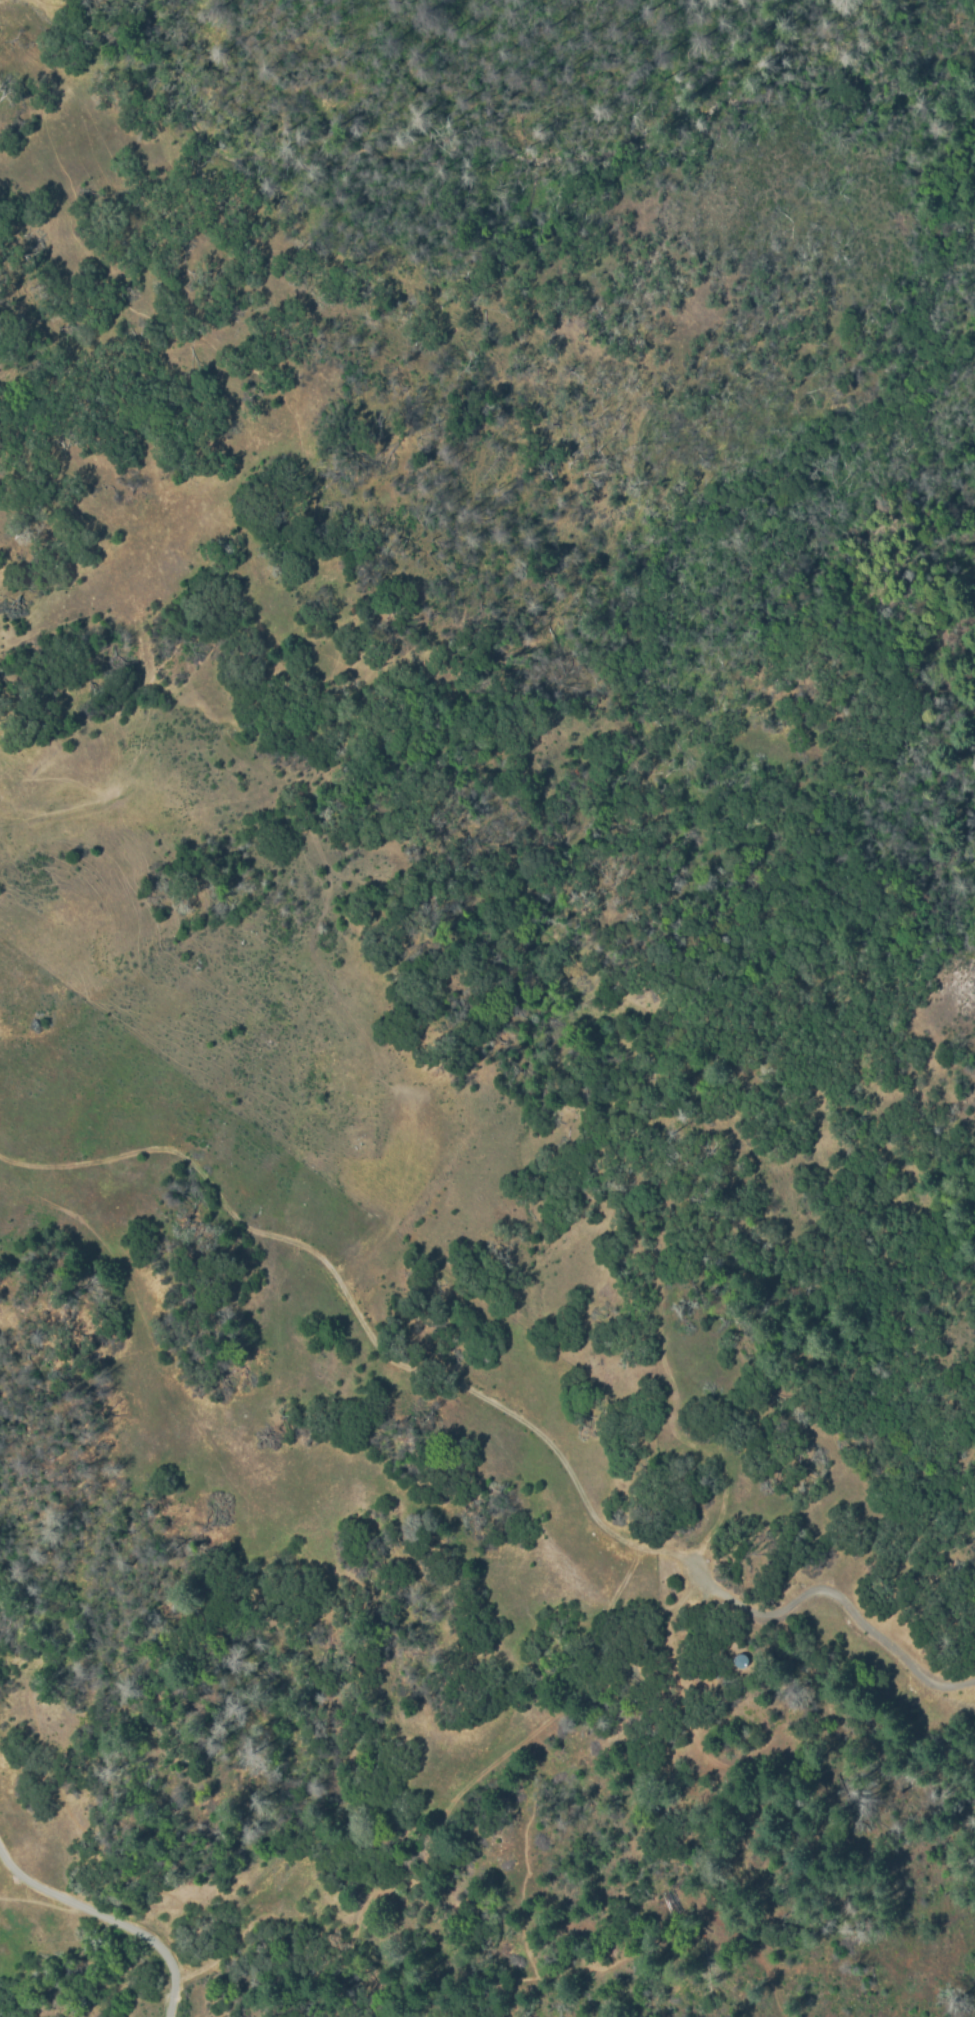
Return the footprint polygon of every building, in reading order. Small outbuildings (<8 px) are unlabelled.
[(740,1655),(741,1655),(742,1655),(742,1656),(743,1656),(744,1657),(744,1658),(745,1659),(745,1661),(745,1662),(745,1663),(745,1664),(745,1665),(744,1666),(743,1667),(742,1668),(742,1669),(741,1669),(740,1669),(739,1669),(738,1669),(737,1668),(736,1667),(735,1667),(735,1666),(734,1664),(734,1663),(734,1662),(734,1661),(734,1660),(735,1658),(735,1657),(736,1656),(737,1656),(738,1655),(739,1655),(740,1655)]
